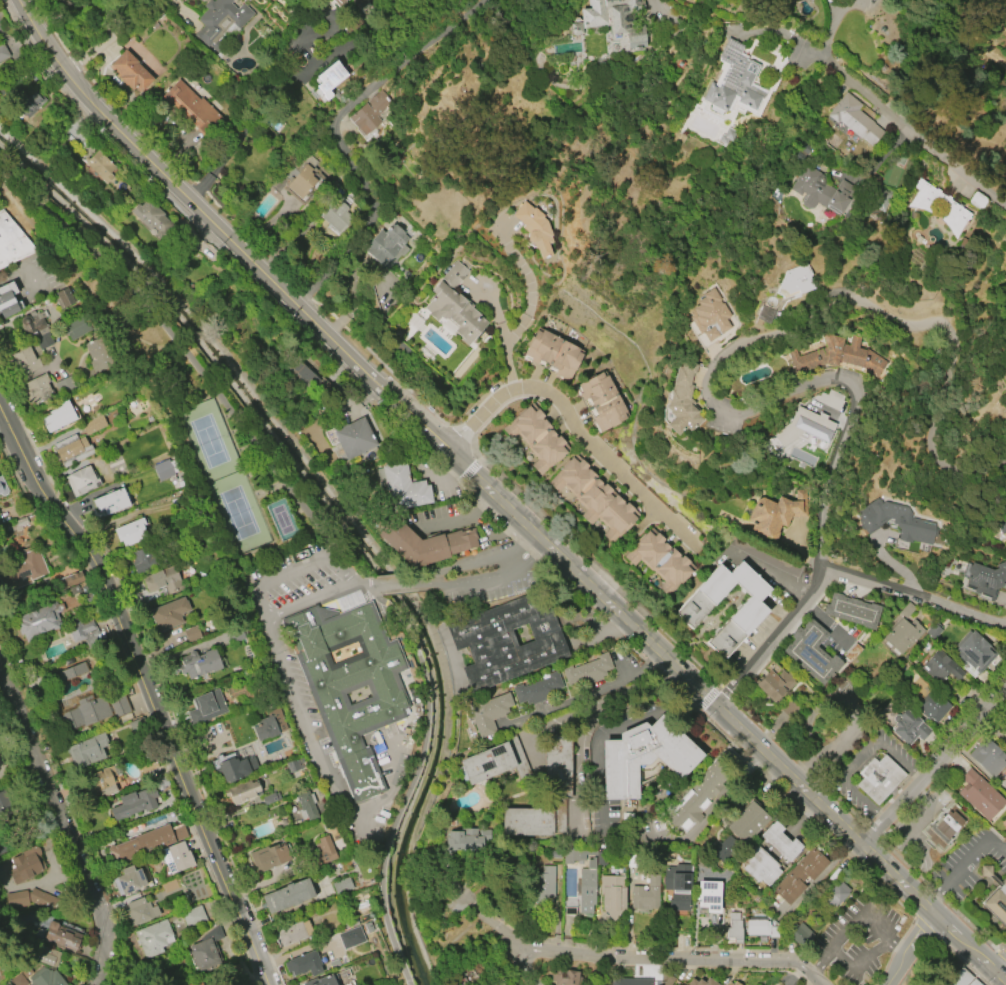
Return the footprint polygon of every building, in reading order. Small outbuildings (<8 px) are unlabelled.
[(202,5),(207,0),(212,0),(213,1),(214,0),(232,0),(230,3),(237,9),(241,4),(242,5),(244,3),(254,13),(239,28),(240,29),(217,53),(209,46),(207,47),(194,34),(202,25),(196,20),(198,18),(197,17),(206,9),(202,5)] [(361,11),(352,0),(368,0),(370,3),(361,11)] [(588,6),(587,0),(603,0),(606,25),(582,28),(580,10),(590,8),(590,6),(588,6)] [(641,1),(643,0),(644,10),(632,11),(634,25),(645,24),(647,47),(628,49),(627,46),(624,47),(623,37),(626,36),(626,33),(613,34),(611,23),(607,24),(604,0),(641,0),(641,1)] [(582,34),(570,35),(569,24),(581,23),(582,34)] [(728,38),(744,47),(740,55),(760,65),(750,86),(765,93),(754,115),(736,106),(737,102),(735,101),(729,113),(701,99),(710,81),(713,83),(712,85),(717,87),(728,65),(717,59),(728,38)] [(9,56),(0,61),(0,44),(2,43),(9,56)] [(110,65),(125,49),(138,61),(137,63),(153,79),(141,91),(136,86),(132,90),(116,75),(118,73),(110,65)] [(316,76),(336,60),(347,75),(328,90),(332,95),(326,100),(322,95),(323,94),(316,86),(321,82),(316,76)] [(179,79),(200,100),(202,97),(223,118),(205,137),(170,103),(168,105),(161,98),(179,79)] [(362,136),(355,129),(356,128),(348,118),(381,90),(391,103),(376,116),(380,121),(362,136)] [(44,102),(25,120),(15,109),(34,92),(44,102)] [(834,124),(825,116),(834,105),(833,105),(844,92),(860,105),(857,110),(873,123),(872,124),(881,131),(868,146),(858,137),(857,138),(836,121),(834,124)] [(84,163),(97,150),(114,168),(116,171),(111,176),(112,177),(105,184),(84,163)] [(303,207),(281,189),(308,156),(317,162),(312,167),(319,173),(319,174),(325,178),(316,188),(318,189),(303,207)] [(800,196),(789,189),(805,164),(827,178),(823,184),(834,191),(842,179),(857,188),(838,218),(816,204),(813,209),(807,210),(801,206),(800,201),(803,195),(801,194),(800,196)] [(949,241),(948,238),(947,236),(946,233),(944,230),(943,228),(940,225),(938,222),(936,220),(937,219),(928,212),(927,214),(926,214),(924,213),(922,212),(919,211),(915,210),(913,209),(910,208),(907,208),(904,207),(903,207),(914,191),(910,188),(914,178),(932,190),(932,189),(936,192),(935,193),(941,197),(942,195),(946,199),(945,200),(953,206),(954,204),(957,206),(956,208),(966,215),(964,218),(965,218),(964,220),(963,220),(961,223),(962,224),(956,232),(949,241)] [(962,203),(969,192),(979,198),(980,199),(980,200),(981,201),(981,202),(981,203),(980,204),(977,209),(976,210),(975,210),(974,210),(973,210),(971,209),(962,203)] [(130,212),(136,205),(139,207),(147,199),(163,214),(162,215),(173,226),(160,240),(130,212)] [(338,232),(320,216),(331,203),(336,207),(341,201),(348,208),(343,213),(352,220),(344,229),(342,227),(338,232)] [(551,242),(547,244),(551,254),(540,258),(536,248),(534,249),(531,243),(529,242),(527,241),(526,238),(526,235),(527,233),(520,227),(522,225),(511,215),(523,201),(532,209),(533,208),(543,216),(542,218),(546,221),(548,228),(550,235),(551,242)] [(36,251),(0,270),(0,210),(3,209),(36,251)] [(381,231),(384,234),(389,228),(405,243),(403,246),(408,251),(403,257),(400,255),(387,269),(365,249),(381,231)] [(442,278),(453,288),(472,267),(460,257),(442,278)] [(797,293),(796,290),(780,296),(774,293),(784,271),(806,263),(811,276),(808,277),(812,288),(797,293)] [(488,321),(439,280),(430,291),(434,294),(422,309),(438,322),(441,318),(454,329),(452,332),(468,345),(488,321)] [(3,319),(0,313),(0,288),(12,282),(17,293),(12,296),(19,311),(3,319)] [(62,309),(54,293),(68,286),(76,301),(62,309)] [(688,317),(690,316),(688,314),(693,311),(692,309),(698,305),(696,302),(703,298),(701,295),(713,287),(734,320),(734,322),(731,327),(705,343),(688,317)] [(41,350),(35,339),(37,338),(37,336),(29,340),(23,327),(24,326),(20,319),(22,318),(21,316),(23,315),(24,316),(25,316),(25,314),(27,313),(27,314),(28,314),(30,316),(31,316),(29,312),(34,310),(35,314),(38,312),(39,313),(45,310),(48,315),(43,318),(47,326),(46,326),(54,343),(41,350)] [(60,327),(86,311),(95,327),(71,341),(66,333),(65,334),(60,327)] [(567,382),(553,374),(555,370),(537,360),(534,364),(528,361),(530,359),(520,354),(527,342),(534,330),(539,333),(541,329),(578,350),(577,352),(582,355),(567,382)] [(841,363),(840,368),(829,365),(800,375),(791,351),(799,349),(802,357),(828,348),(825,338),(833,335),(837,337),(847,339),(845,344),(853,347),(856,336),(866,339),(862,349),(870,352),(871,349),(891,363),(881,377),(866,369),(841,363)] [(102,337),(114,365),(93,374),(89,362),(91,361),(84,344),(102,337)] [(39,357),(43,366),(21,376),(20,373),(15,375),(8,361),(13,359),(11,355),(18,352),(17,347),(27,343),(35,359),(39,357)] [(304,386),(297,380),(299,378),(288,367),(296,358),(320,382),(319,382),(312,390),(306,384),(304,386)] [(684,398),(689,402),(687,404),(694,410),(690,414),(696,419),(683,432),(678,427),(670,435),(660,425),(668,417),(658,407),(663,402),(666,391),(668,390),(670,384),(668,383),(674,364),(677,365),(679,360),(695,365),(692,374),(689,373),(686,384),(688,385),(684,398)] [(589,418),(594,416),(584,398),(579,400),(576,394),(580,393),(578,390),(575,386),(601,372),(603,377),(606,376),(627,416),(617,421),(618,423),(609,428),(608,427),(597,433),(589,418)] [(30,403),(23,389),(27,387),(25,383),(45,373),(50,382),(47,383),(53,396),(35,405),(34,402),(30,403)] [(54,383),(60,395),(75,387),(69,376),(54,383)] [(48,433),(41,419),(50,415),(49,412),(61,406),(59,404),(67,400),(76,419),(48,433)] [(529,465),(535,459),(525,447),(526,446),(515,433),(509,438),(500,428),(513,418),(512,417),(526,405),(531,412),(534,409),(541,416),(538,418),(540,420),(541,419),(548,428),(547,430),(548,430),(552,435),(551,436),(553,437),(555,435),(567,450),(561,455),(562,456),(555,462),(554,461),(537,475),(529,465)] [(824,451),(836,424),(828,421),(826,418),(797,406),(790,423),(771,434),(772,437),(762,443),(773,461),(777,459),(781,448),(797,439),(802,441),(804,443),(824,451)] [(81,424),(101,415),(106,426),(86,435),(81,424)] [(332,433),(333,432),(332,429),(345,423),(346,425),(362,417),(376,446),(346,461),(332,433)] [(52,445),(74,434),(77,439),(83,436),(87,445),(90,444),(94,454),(63,468),(52,445)] [(601,536),(607,529),(595,518),(589,525),(579,516),(585,510),(573,499),(574,497),(562,486),(556,493),(546,483),(557,471),(556,470),(568,457),(574,462),(577,458),(586,467),(585,468),(594,477),(593,479),(600,485),(601,483),(609,491),(606,494),(609,497),(612,494),(621,502),(620,503),(621,504),(623,502),(631,509),(627,513),(633,519),(622,531),(621,530),(609,543),(601,536)] [(152,466),(159,482),(176,475),(170,459),(152,466)] [(380,467),(383,466),(382,465),(396,463),(397,464),(405,462),(409,483),(423,481),(424,486),(428,485),(431,503),(404,508),(405,511),(392,514),(388,491),(384,492),(380,467)] [(64,477),(68,476),(67,475),(85,467),(89,466),(95,479),(97,478),(100,485),(73,497),(64,477)] [(3,496),(0,495),(0,475),(8,491),(6,494),(3,496)] [(122,487),(130,506),(105,516),(103,511),(98,512),(96,507),(95,507),(92,500),(122,487)] [(747,534),(752,524),(745,520),(755,499),(762,497),(775,504),(779,496),(790,502),(808,501),(808,517),(791,517),(785,528),(780,526),(777,532),(779,533),(773,546),(747,534)] [(866,534),(883,525),(898,528),(896,537),(898,540),(910,543),(911,542),(931,546),(934,527),(932,522),(913,518),(906,506),(875,500),(854,511),(866,534)] [(996,516),(999,535),(1005,534),(1005,515),(996,516)] [(113,529),(143,517),(148,530),(144,531),(146,538),(124,547),(121,541),(118,542),(113,529)] [(417,541),(440,534),(440,535),(469,527),(470,528),(471,528),(475,540),(474,540),(476,548),(446,556),(447,558),(411,568),(374,534),(394,517),(417,541)] [(657,588),(662,582),(650,570),(650,571),(638,560),(632,566),(622,556),(633,545),(632,544),(646,529),(652,534),(654,533),(661,540),(659,542),(660,544),(661,542),(667,548),(669,550),(670,549),(677,555),(676,557),(679,559),(681,557),(687,563),(684,566),(690,572),(667,597),(657,588)] [(137,575),(132,563),(133,562),(130,554),(151,545),(159,566),(137,575)] [(3,593),(0,586),(0,567),(9,564),(11,568),(23,564),(19,555),(22,554),(21,551),(28,548),(29,552),(36,549),(47,575),(3,593)] [(996,565),(1005,561),(1005,585),(1003,582),(1002,583),(1003,586),(1001,587),(995,602),(990,600),(991,597),(979,592),(978,594),(973,592),(974,587),(965,584),(967,580),(965,579),(967,574),(966,571),(968,567),(971,565),(972,563),(992,570),(997,568),(996,565)] [(688,628),(673,613),(674,611),(673,610),(717,564),(728,574),(740,562),(769,590),(756,603),(766,612),(721,659),(719,657),(719,658),(704,643),(748,597),(733,582),(688,628)] [(142,578),(174,565),(183,589),(166,595),(163,587),(148,593),(142,578)] [(57,579),(80,571),(83,581),(61,590),(57,579)] [(85,592),(81,582),(68,588),(72,597),(85,592)] [(466,694),(456,669),(468,664),(462,647),(450,651),(440,626),(540,588),(566,655),(466,694)] [(820,614),(823,604),(827,605),(831,592),(842,595),(842,597),(849,599),(849,598),(861,601),(861,602),(870,605),(870,603),(882,607),(875,631),(861,627),(862,626),(820,614)] [(156,633),(148,611),(182,597),(184,601),(185,600),(189,610),(178,614),(182,623),(156,633)] [(14,617),(55,601),(57,604),(61,603),(64,610),(55,613),(60,624),(56,625),(57,628),(24,641),(22,636),(18,637),(14,626),(17,625),(14,617)] [(279,620),(317,605),(318,608),(338,612),(339,613),(349,609),(350,611),(359,607),(359,605),(370,601),(387,641),(393,638),(406,670),(394,675),(408,708),(402,711),(405,719),(360,737),(364,747),(369,745),(388,791),(354,805),(279,620)] [(899,612),(909,602),(915,608),(906,618),(899,612)] [(98,631),(102,643),(87,649),(83,639),(72,643),(67,629),(70,628),(69,624),(71,623),(70,620),(88,613),(94,627),(94,626),(96,631),(98,631)] [(881,639),(901,617),(909,624),(913,620),(924,630),(907,648),(905,647),(898,655),(881,639)] [(808,618),(827,634),(820,643),(819,642),(815,647),(827,657),(830,654),(842,664),(831,678),(828,676),(820,686),(780,652),(787,644),(787,645),(792,639),(789,636),(796,628),(799,631),(803,627),(801,625),(808,618)] [(924,634),(934,624),(942,631),(932,641),(924,634)] [(958,656),(961,653),(956,648),(957,647),(956,646),(970,630),(972,632),(974,630),(990,646),(988,649),(996,656),(979,675),(958,656)] [(849,661),(844,655),(855,644),(861,649),(849,661)] [(197,657),(204,653),(204,652),(213,648),(219,658),(222,668),(212,672),(211,671),(195,678),(189,680),(188,678),(185,672),(181,674),(178,667),(182,665),(179,659),(188,655),(189,653),(192,651),(195,652),(197,657)] [(938,648),(965,673),(958,681),(948,671),(938,683),(920,666),(938,648)] [(572,668),(598,659),(597,656),(606,652),(612,669),(604,671),(606,675),(601,676),(602,678),(579,687),(580,690),(570,693),(561,669),(571,665),(572,668)] [(61,682),(88,672),(84,662),(57,672),(61,682)] [(511,688),(522,684),(523,686),(548,677),(547,674),(558,670),(564,687),(555,690),(557,696),(532,705),(531,703),(526,705),(524,701),(516,704),(511,688)] [(776,677),(783,671),(794,681),(771,704),(753,685),(768,670),(776,677)] [(935,724),(928,717),(927,719),(914,708),(931,688),(951,706),(935,724)] [(192,726),(187,712),(197,708),(193,699),(218,689),(228,713),(203,723),(202,722),(192,726)] [(487,700),(507,692),(512,706),(505,708),(507,713),(502,714),(503,716),(490,720),(495,733),(476,740),(464,705),(486,697),(487,700)] [(75,700),(92,693),(95,698),(103,695),(106,702),(125,695),(132,712),(116,719),(115,715),(80,729),(80,728),(63,734),(56,717),(61,716),(60,713),(75,707),(74,706),(77,705),(75,700)] [(890,732),(892,730),(890,728),(893,725),(892,725),(894,722),(893,721),(893,718),(895,715),(898,715),(904,709),(910,715),(912,713),(920,721),(921,721),(931,730),(921,742),(916,737),(907,747),(890,732)] [(599,802),(597,742),(614,741),(614,734),(639,724),(643,728),(655,715),(699,756),(675,782),(650,759),(643,767),(632,767),(633,801),(599,802)] [(258,742),(254,727),(263,724),(262,720),(274,716),(280,734),(258,742)] [(65,747),(102,732),(108,745),(101,748),(105,759),(75,771),(65,747)] [(512,732),(530,775),(517,780),(511,766),(466,785),(455,760),(500,741),(499,737),(512,732)] [(564,833),(552,833),(552,835),(499,836),(499,808),(551,808),(551,799),(543,799),(543,736),(570,736),(570,798),(564,799),(564,833)] [(992,778),(967,755),(985,736),(1005,756),(1002,760),(1005,764),(992,778)] [(663,813),(722,750),(741,767),(708,803),(702,797),(693,807),(702,815),(693,826),(685,819),(678,827),(663,813)] [(855,785),(862,778),(858,773),(873,757),(877,762),(884,754),(906,774),(877,805),(855,785)] [(246,758),(247,759),(254,756),(260,771),(227,784),(222,771),(216,773),(214,768),(218,766),(217,764),(235,757),(236,759),(238,758),(240,761),(246,758)] [(103,796),(102,793),(99,794),(97,790),(90,793),(86,783),(93,780),(91,774),(107,767),(112,776),(117,790),(103,796)] [(957,793),(965,784),(959,778),(969,768),(1005,802),(987,821),(957,793)] [(252,779),(253,783),(258,781),(261,786),(262,791),(261,791),(263,794),(235,806),(229,789),(252,779)] [(114,821),(109,809),(121,804),(118,798),(148,786),(148,788),(153,786),(157,797),(153,798),(157,807),(145,812),(144,810),(129,815),(129,816),(125,818),(125,817),(114,821)] [(14,810),(0,817),(0,792),(4,790),(14,810)] [(301,819),(298,811),(301,810),(295,796),(308,791),(310,794),(313,793),(317,804),(314,805),(319,818),(309,822),(307,817),(301,819)] [(277,800),(265,805),(262,797),(274,792),(277,800)] [(723,828),(748,801),(767,819),(742,846),(723,828)] [(921,829),(935,814),(941,811),(943,810),(951,802),(969,818),(951,838),(953,839),(944,850),(921,829)] [(798,851),(787,863),(783,859),(782,860),(779,858),(781,856),(765,842),(764,843),(761,841),(763,839),(759,836),(769,824),(771,825),(774,821),(782,829),(779,833),(789,842),(793,839),(801,847),(798,851)] [(114,846),(134,838),(133,837),(169,823),(171,827),(182,823),(187,836),(120,863),(117,855),(106,851),(109,844),(114,846)] [(444,830),(459,831),(458,836),(461,836),(461,828),(481,828),(480,856),(443,855),(444,830)] [(314,844),(319,842),(317,839),(328,835),(337,858),(322,864),(314,844)] [(721,864),(710,853),(716,848),(714,846),(719,841),(720,843),(729,835),(740,847),(721,864)] [(184,840),(189,850),(190,850),(194,857),(197,865),(170,874),(162,849),(184,840)] [(263,871),(257,854),(268,850),(267,848),(275,845),(276,848),(287,844),(293,860),(263,871)] [(765,887),(758,880),(756,883),(741,868),(743,866),(736,859),(750,844),(753,848),(756,845),(777,866),(775,868),(780,872),(765,887)] [(38,856),(45,870),(14,885),(9,874),(11,873),(8,867),(12,866),(9,860),(20,855),(19,853),(26,850),(27,849),(28,848),(29,847),(30,847),(30,846),(31,846),(32,846),(33,846),(34,846),(35,847),(36,847),(37,848),(38,849),(39,851),(39,852),(39,853),(39,854),(39,855),(38,856)] [(563,847),(597,849),(596,856),(585,855),(585,860),(578,860),(578,861),(572,861),(572,865),(562,864),(563,847)] [(786,906),(770,890),(811,847),(827,863),(810,881),(805,877),(799,883),(804,888),(786,906)] [(592,914),(578,914),(579,869),(586,869),(586,860),(591,860),(591,857),(595,857),(594,870),(595,870),(594,905),(592,905),(592,914)] [(664,867),(675,867),(676,864),(690,865),(688,912),(668,911),(669,900),(671,901),(671,891),(663,890),(664,867)] [(120,896),(113,878),(124,874),(122,869),(133,865),(135,870),(141,868),(148,884),(120,896)] [(533,898),(533,874),(541,874),(541,866),(554,866),(553,898),(533,898)] [(151,885),(176,875),(181,887),(165,894),(167,897),(154,902),(151,895),(155,894),(151,885)] [(630,908),(631,886),(642,886),(642,891),(649,891),(649,875),(659,875),(658,909),(649,909),(649,905),(641,905),(641,909),(630,908)] [(625,910),(622,910),(618,914),(619,915),(612,921),(606,915),(607,914),(602,910),(600,910),(601,893),(599,893),(599,876),(625,876),(625,910)] [(331,883),(335,894),(352,889),(348,877),(331,883)] [(262,897),(288,886),(287,885),(293,883),(294,884),(309,878),(316,896),(303,901),(303,903),(296,906),(294,905),(270,915),(262,897)] [(999,885),(1005,878),(1005,930),(980,904),(994,889),(995,890),(1000,885),(999,885)] [(697,881),(719,882),(717,913),(704,912),(705,907),(696,907),(697,881)] [(849,890),(847,892),(848,894),(831,911),(819,898),(836,882),(837,884),(840,881),(849,890)] [(34,888),(68,904),(60,921),(36,910),(36,912),(30,912),(30,915),(14,916),(13,911),(10,911),(7,895),(32,891),(34,888)] [(132,926),(125,911),(129,909),(127,904),(143,897),(145,903),(148,901),(151,908),(156,906),(160,915),(132,926)] [(199,905),(206,921),(186,929),(179,913),(199,905)] [(728,913),(739,913),(739,920),(741,920),(740,944),(733,944),(733,938),(725,938),(726,928),(729,928),(729,920),(728,920),(728,913)] [(746,935),(746,920),(748,920),(748,917),(765,918),(765,920),(766,920),(766,921),(769,921),(769,935),(746,935)] [(145,959),(135,931),(165,919),(174,941),(166,944),(167,945),(162,947),(164,952),(145,959)] [(308,920),(313,934),(307,936),(307,937),(282,947),(279,948),(276,941),(279,940),(275,929),(286,925),(287,927),(301,921),(301,923),(308,920)] [(76,953),(62,948),(62,949),(57,947),(58,946),(50,943),(49,944),(45,942),(45,940),(44,939),(47,930),(49,925),(51,923),(54,922),(57,924),(58,926),(58,928),(84,939),(79,951),(77,951),(76,953)] [(814,936),(801,948),(784,930),(793,922),(797,926),(801,923),(814,936)] [(198,971),(196,966),(194,967),(187,950),(189,949),(188,946),(218,925),(223,938),(214,942),(220,958),(218,959),(219,962),(198,971)] [(41,946),(61,953),(56,968),(35,961),(41,946)] [(316,951),(322,965),(320,965),(323,972),(312,977),(309,970),(307,971),(306,973),(302,975),(300,974),(294,976),(292,971),(288,973),(284,964),(288,962),(287,961),(314,950),(315,952),(316,951)] [(55,970),(68,984),(31,984),(32,984),(30,982),(31,981),(29,978),(42,967),(44,969),(45,968),(46,969),(47,968),(49,971),(51,969),(53,972),(55,970)] [(581,978),(580,984),(553,984),(554,982),(550,981),(551,973),(554,974),(554,969),(578,972),(577,977),(581,978)] [(334,972),(339,984),(303,984),(315,978),(316,980),(334,972)] [(28,984),(27,984),(12,984),(10,982),(20,974),(28,984)] [(668,976),(662,984),(670,984),(673,980),(668,976)] [(717,984),(706,978),(703,983),(690,977),(686,984),(717,984)]
